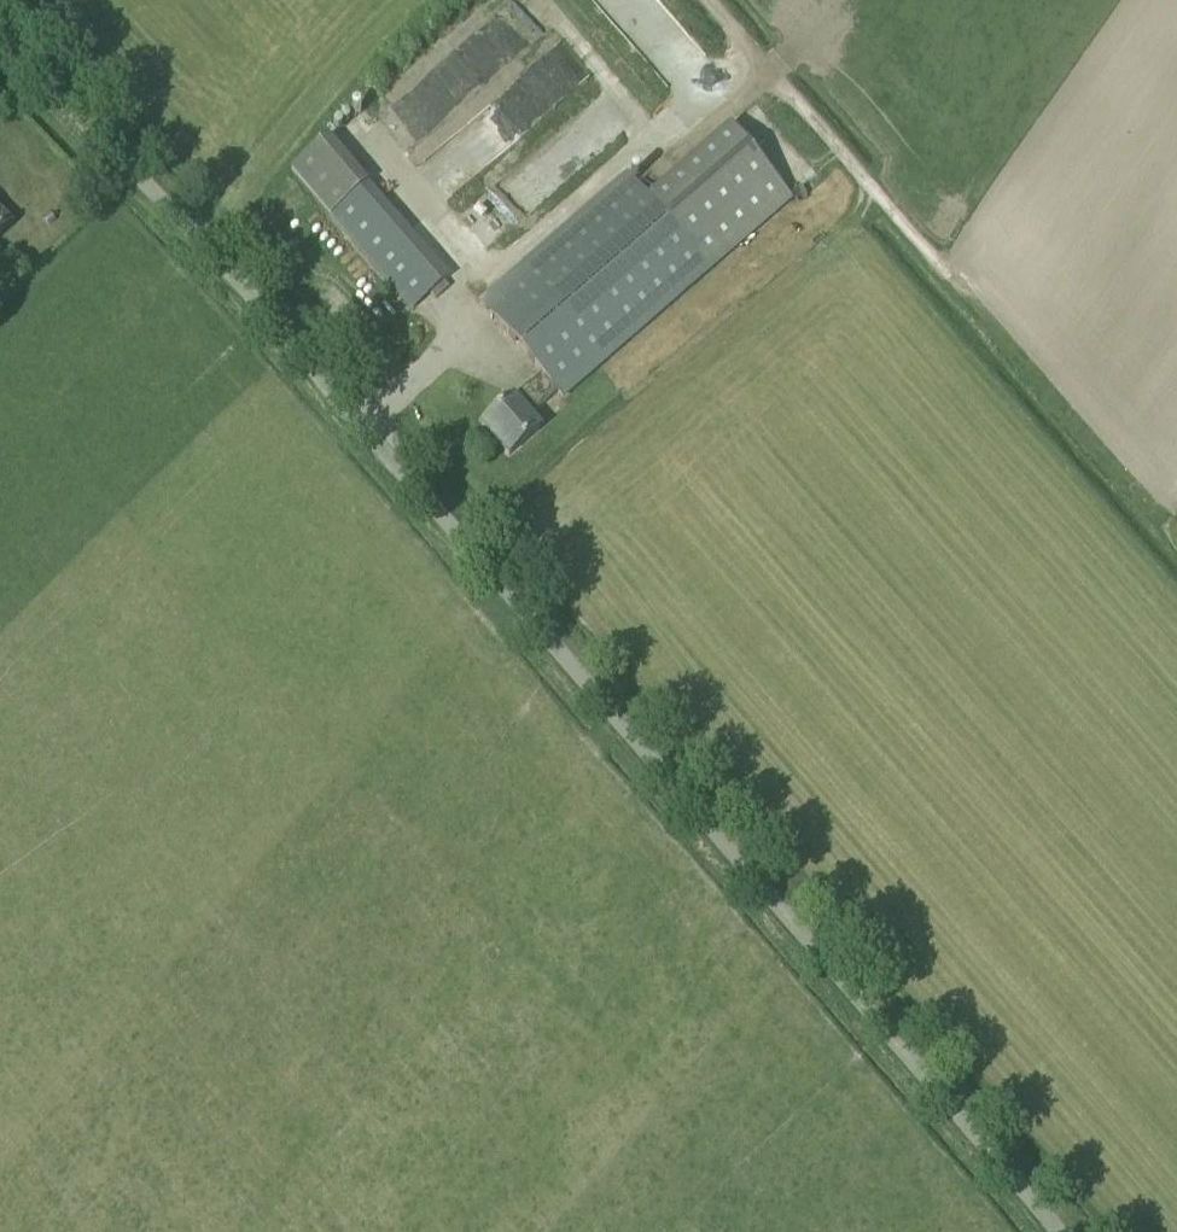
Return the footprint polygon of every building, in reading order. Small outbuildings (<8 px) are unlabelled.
[(444,124),(493,78),(485,70),(497,60),(475,36),(414,92),(444,124)] [(480,303),(542,374),(558,392),(562,397),(791,198),(730,128),(647,200),(626,175),(480,303)] [(413,310),(431,294),(435,299),(449,288),(444,283),(449,278),(368,184),(328,137),(290,171),(331,216),(413,310)] [(452,192),(462,205),(507,172),(498,159),(452,192)] [(10,225),(0,215),(0,235),(10,225)] [(529,418),(558,392),(542,374),(512,399),(481,425),(508,457),(539,430),(529,418)]
